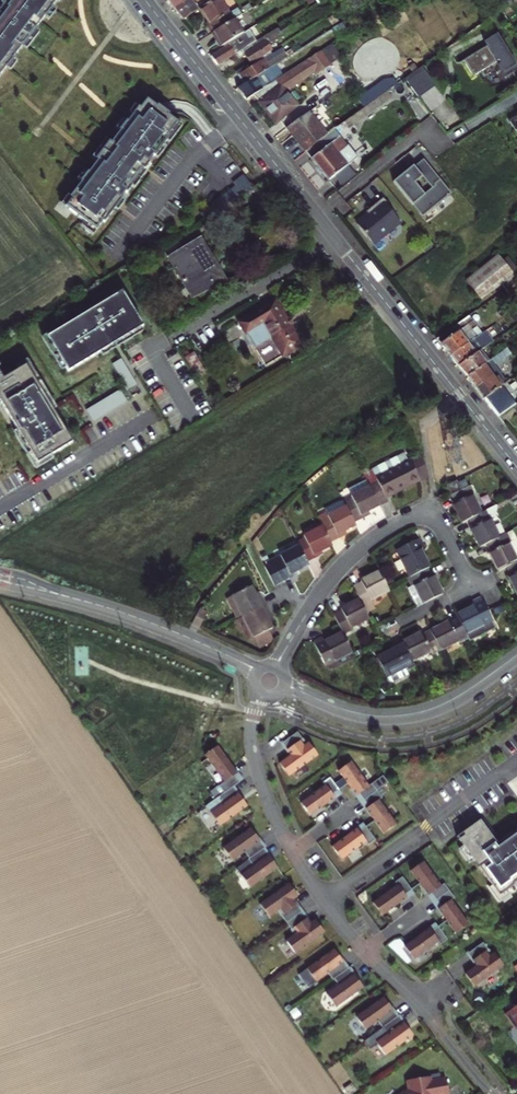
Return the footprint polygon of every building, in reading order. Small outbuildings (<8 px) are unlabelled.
[(7,69),(13,61),(23,47),(35,30),(44,17),(53,5),(56,0),(55,0),(3,0),(1,2),(2,3),(0,7),(0,79),(7,69)] [(176,11),(195,0),(168,0),(167,0),(176,11)] [(200,0),(195,0),(176,11),(185,23),(199,14),(196,8),(203,5),(200,0)] [(222,0),(203,11),(211,26),(208,28),(214,37),(215,36),(238,22),(245,18),(240,10),(231,15),(222,0)] [(499,0),(482,0),(487,11),(497,2),(499,0)] [(53,5),(44,17),(49,20),(58,8),(53,5)] [(254,5),(245,10),(248,16),(257,10),(254,5)] [(233,44),(246,36),(238,22),(215,36),(223,50),(233,44)] [(266,40),(280,31),(275,23),(261,32),(266,40)] [(23,47),(28,51),(40,34),(35,30),(23,47)] [(252,32),(246,36),(233,44),(240,56),(260,44),(252,32)] [(497,68),(495,69),(503,82),(516,73),(494,38),(481,47),(483,51),(460,66),(470,81),(495,66),(497,68)] [(253,67),(274,54),(266,40),(260,44),(240,56),(244,62),(247,60),(247,61),(249,60),(253,67)] [(214,56),(221,68),(240,56),(233,44),(223,50),(214,56)] [(271,134),(299,113),(286,96),(316,78),(317,80),(341,64),(331,49),(284,79),(247,103),(271,134)] [(284,51),(242,78),(247,87),(277,68),(289,60),(284,51)] [(7,69),(12,73),(18,65),(13,61),(7,69)] [(239,92),(247,103),(284,79),(277,68),(247,87),(239,92)] [(408,85),(401,89),(415,109),(432,97),(419,77),(413,81),(409,75),(404,79),(408,85)] [(501,85),(500,78),(491,79),(492,87),(501,85)] [(361,108),(366,114),(382,103),(391,96),(390,94),(381,94),(361,108)] [(65,207),(96,231),(102,222),(104,223),(165,140),(164,139),(177,123),(167,116),(168,114),(157,106),(156,107),(147,100),(135,115),(133,115),(112,144),(113,145),(101,161),(99,160),(87,176),(89,177),(85,183),(83,182),(78,189),(77,188),(70,198),(72,199),(65,207)] [(339,133),(344,140),(387,110),(382,103),(366,114),(339,133)] [(305,122),(303,123),(321,146),(323,145),(305,122)] [(281,139),(299,162),(321,146),(303,123),(281,139)] [(335,163),(342,158),(334,147),(329,140),(323,145),(321,146),(299,162),(324,191),(344,175),(335,163)] [(335,163),(344,175),(351,170),(342,158),(335,163)] [(453,198),(421,161),(412,169),(411,167),(391,184),(424,223),(453,198)] [(256,190),(244,175),(233,183),(235,186),(200,213),(206,221),(256,190)] [(376,240),(377,241),(395,226),(394,226),(399,222),(390,211),(392,210),(382,198),(365,212),(366,214),(368,216),(356,225),(368,239),(368,238),(372,243),(376,240)] [(355,223),(356,225),(368,216),(366,214),(355,223)] [(198,241),(167,260),(189,297),(220,278),(198,241)] [(322,260),(313,265),(316,270),(325,265),(322,260)] [(514,283),(500,264),(466,288),(480,308),(501,293),(514,283)] [(501,293),(516,315),(516,281),(514,283),(501,293)] [(140,329),(143,327),(124,293),(120,295),(80,318),(55,332),(47,337),(66,368),(68,372),(100,353),(140,329)] [(79,316),(80,318),(120,295),(119,293),(79,316)] [(274,304),(237,326),(264,370),(300,348),(289,329),(285,323),(274,304)] [(476,335),(468,324),(436,347),(451,365),(481,343),(476,335)] [(140,329),(100,353),(102,356),(141,332),(140,329)] [(47,337),(55,332),(54,330),(42,337),(62,370),(66,368),(47,337)] [(451,365),(459,376),(482,359),(493,351),(485,340),(481,343),(451,365)] [(196,379),(203,374),(191,354),(183,358),(196,379)] [(121,359),(113,364),(128,390),(137,385),(121,359)] [(482,359),(459,376),(467,386),(483,374),(489,370),(482,359)] [(51,411),(55,409),(26,360),(15,367),(17,370),(24,366),(51,411)] [(16,430),(36,464),(50,456),(71,443),(51,411),(24,366),(17,370),(2,379),(0,376),(0,404),(16,430)] [(493,387),(483,374),(467,386),(483,407),(503,393),(497,384),(493,387)] [(506,391),(503,393),(483,407),(497,426),(513,414),(516,411),(516,399),(513,402),(506,391)] [(127,402),(121,392),(88,412),(94,422),(127,402)] [(36,464),(16,430),(12,432),(35,470),(53,459),(50,456),(36,464)] [(426,466),(417,450),(406,455),(420,480),(428,476),(426,466)] [(361,475),(363,480),(377,507),(387,502),(385,498),(384,495),(400,487),(402,490),(420,480),(406,455),(404,451),(372,468),(372,469),(361,475)] [(368,512),(377,507),(363,480),(345,490),(349,498),(341,503),(352,524),(360,520),(359,517),(368,512)] [(458,480),(447,485),(452,495),(463,489),(458,480)] [(470,485),(463,489),(452,495),(456,503),(453,504),(463,523),(471,518),(481,513),(473,497),(476,495),(470,485)] [(385,498),(402,490),(400,487),(384,495),(385,498)] [(325,512),(317,516),(321,523),(331,542),(338,538),(337,535),(345,531),(353,527),(352,524),(341,503),(339,500),(323,508),(325,512)] [(473,527),(483,546),(490,542),(504,535),(506,534),(496,516),(504,511),(502,508),(503,503),(502,501),(481,513),(471,518),(475,526),(473,527)] [(315,558),(313,555),(321,551),(332,545),(331,542),(321,523),(303,533),(304,535),(295,539),(297,543),(307,562),(315,558)] [(504,535),(490,542),(494,551),(493,552),(502,570),(511,565),(516,562),(516,532),(516,529),(506,534),(504,535)] [(408,578),(429,568),(432,566),(423,548),(427,546),(423,538),(399,550),(408,568),(404,570),(408,578)] [(292,578),(290,574),(297,570),(308,564),(307,562),(297,543),(278,553),(279,555),(263,563),(275,586),(292,578)] [(412,586),(415,584),(425,603),(446,592),(436,574),(433,575),(429,568),(408,578),(412,586)] [(372,603),(370,600),(390,590),(379,569),(359,580),(361,584),(354,588),(360,599),(364,607),(372,603)] [(254,595),(250,587),(231,596),(242,618),(263,607),(257,593),(254,595)] [(233,623),(242,618),(231,596),(222,601),(233,623)] [(344,633),(351,630),(349,627),(369,618),(364,607),(360,599),(340,609),(342,612),(335,615),(343,632),(344,633)] [(460,617),(462,622),(471,638),(498,624),(492,612),(490,613),(483,599),(475,603),(477,608),(460,617)] [(267,620),(269,619),(263,607),(242,618),(252,638),(265,631),(271,629),(267,620)] [(209,614),(202,611),(194,627),(202,631),(209,614)] [(242,618),(233,623),(243,643),(252,638),(242,618)] [(463,644),(464,647),(473,642),(471,638),(462,622),(456,625),(454,621),(432,632),(443,654),(463,644)] [(269,639),(265,631),(252,638),(255,645),(269,639)] [(353,651),(344,633),(343,632),(326,641),(324,637),(315,641),(327,665),(353,651)] [(434,655),(435,658),(443,654),(432,632),(425,636),(424,634),(404,644),(405,646),(407,649),(415,665),(434,655)] [(417,670),(415,665),(407,649),(400,653),(398,649),(379,659),(389,680),(390,679),(407,671),(409,674),(417,670)] [(357,658),(353,651),(327,665),(331,672),(357,658)] [(407,671),(390,679),(391,683),(394,684),(410,677),(409,674),(407,671)] [(284,778),(313,756),(304,743),(299,747),(295,742),(298,741),(293,733),(277,744),(286,756),(274,765),(284,778)] [(235,772),(216,747),(203,756),(222,782),(231,775),(235,772)] [(365,788),(347,763),(334,772),(352,798),(355,795),(359,801),(372,791),(383,783),(379,777),(365,788)] [(227,788),(236,781),(231,775),(222,782),(208,792),(213,798),(227,788)] [(328,798),(335,793),(325,779),(317,785),(320,788),(295,806),(305,819),(330,801),(328,798)] [(214,828),(242,808),(227,788),(213,798),(212,800),(217,807),(204,815),(214,828)] [(372,791),(359,801),(365,809),(362,811),(380,836),(393,827),(375,802),(379,800),(372,791)] [(478,822),(454,839),(497,899),(512,889),(511,887),(516,883),(516,830),(495,846),(478,822)] [(353,831),(328,849),(337,862),(362,844),(364,848),(372,842),(362,829),(355,834),(353,831)] [(259,850),(245,831),(217,851),(227,864),(239,855),(244,862),(258,851),(259,850)] [(245,891),(273,871),(258,851),(244,862),(243,863),(248,869),(235,878),(245,891)] [(438,889),(420,864),(407,874),(425,899),(428,897),(433,903),(446,893),(441,887),(438,889)] [(399,900),(406,895),(397,881),(389,887),(391,890),(367,908),(376,921),(401,903),(399,900)] [(288,903),(293,900),(284,886),(255,908),(264,921),(275,913),(279,917),(276,919),(282,926),(297,915),(288,903)] [(446,893),(433,903),(438,910),(435,912),(453,937),(466,928),(449,903),(452,901),(446,893)] [(281,945),(291,958),(320,936),(311,923),(306,927),(297,915),(282,926),(287,934),(289,932),(293,936),(281,945)] [(438,949),(445,943),(435,930),(434,931),(430,927),(397,951),(408,965),(410,963),(411,963),(433,947),(435,950),(437,948),(438,949)] [(486,954),(481,946),(465,958),(474,970),(463,978),(472,991),(502,970),(492,957),(487,960),(484,956),(486,954)] [(347,971),(333,951),(298,976),(307,988),(323,977),(329,984),(330,984),(347,971)] [(332,1012),(362,989),(348,970),(347,971),(330,984),(335,990),(322,999),(332,1012)] [(380,1032),(394,1022),(380,1002),(352,1022),(362,1035),(374,1026),(379,1033),(380,1032)] [(505,1013),(513,1025),(516,1026),(516,1004),(505,1013)] [(382,1061),(410,1041),(396,1021),(394,1022),(380,1032),(385,1039),(373,1048),(382,1061)] [(430,1077),(407,1081),(408,1090),(405,1093),(404,1092),(401,1093),(449,1093),(446,1079),(440,1080),(432,1081),(431,1081),(430,1077)]
